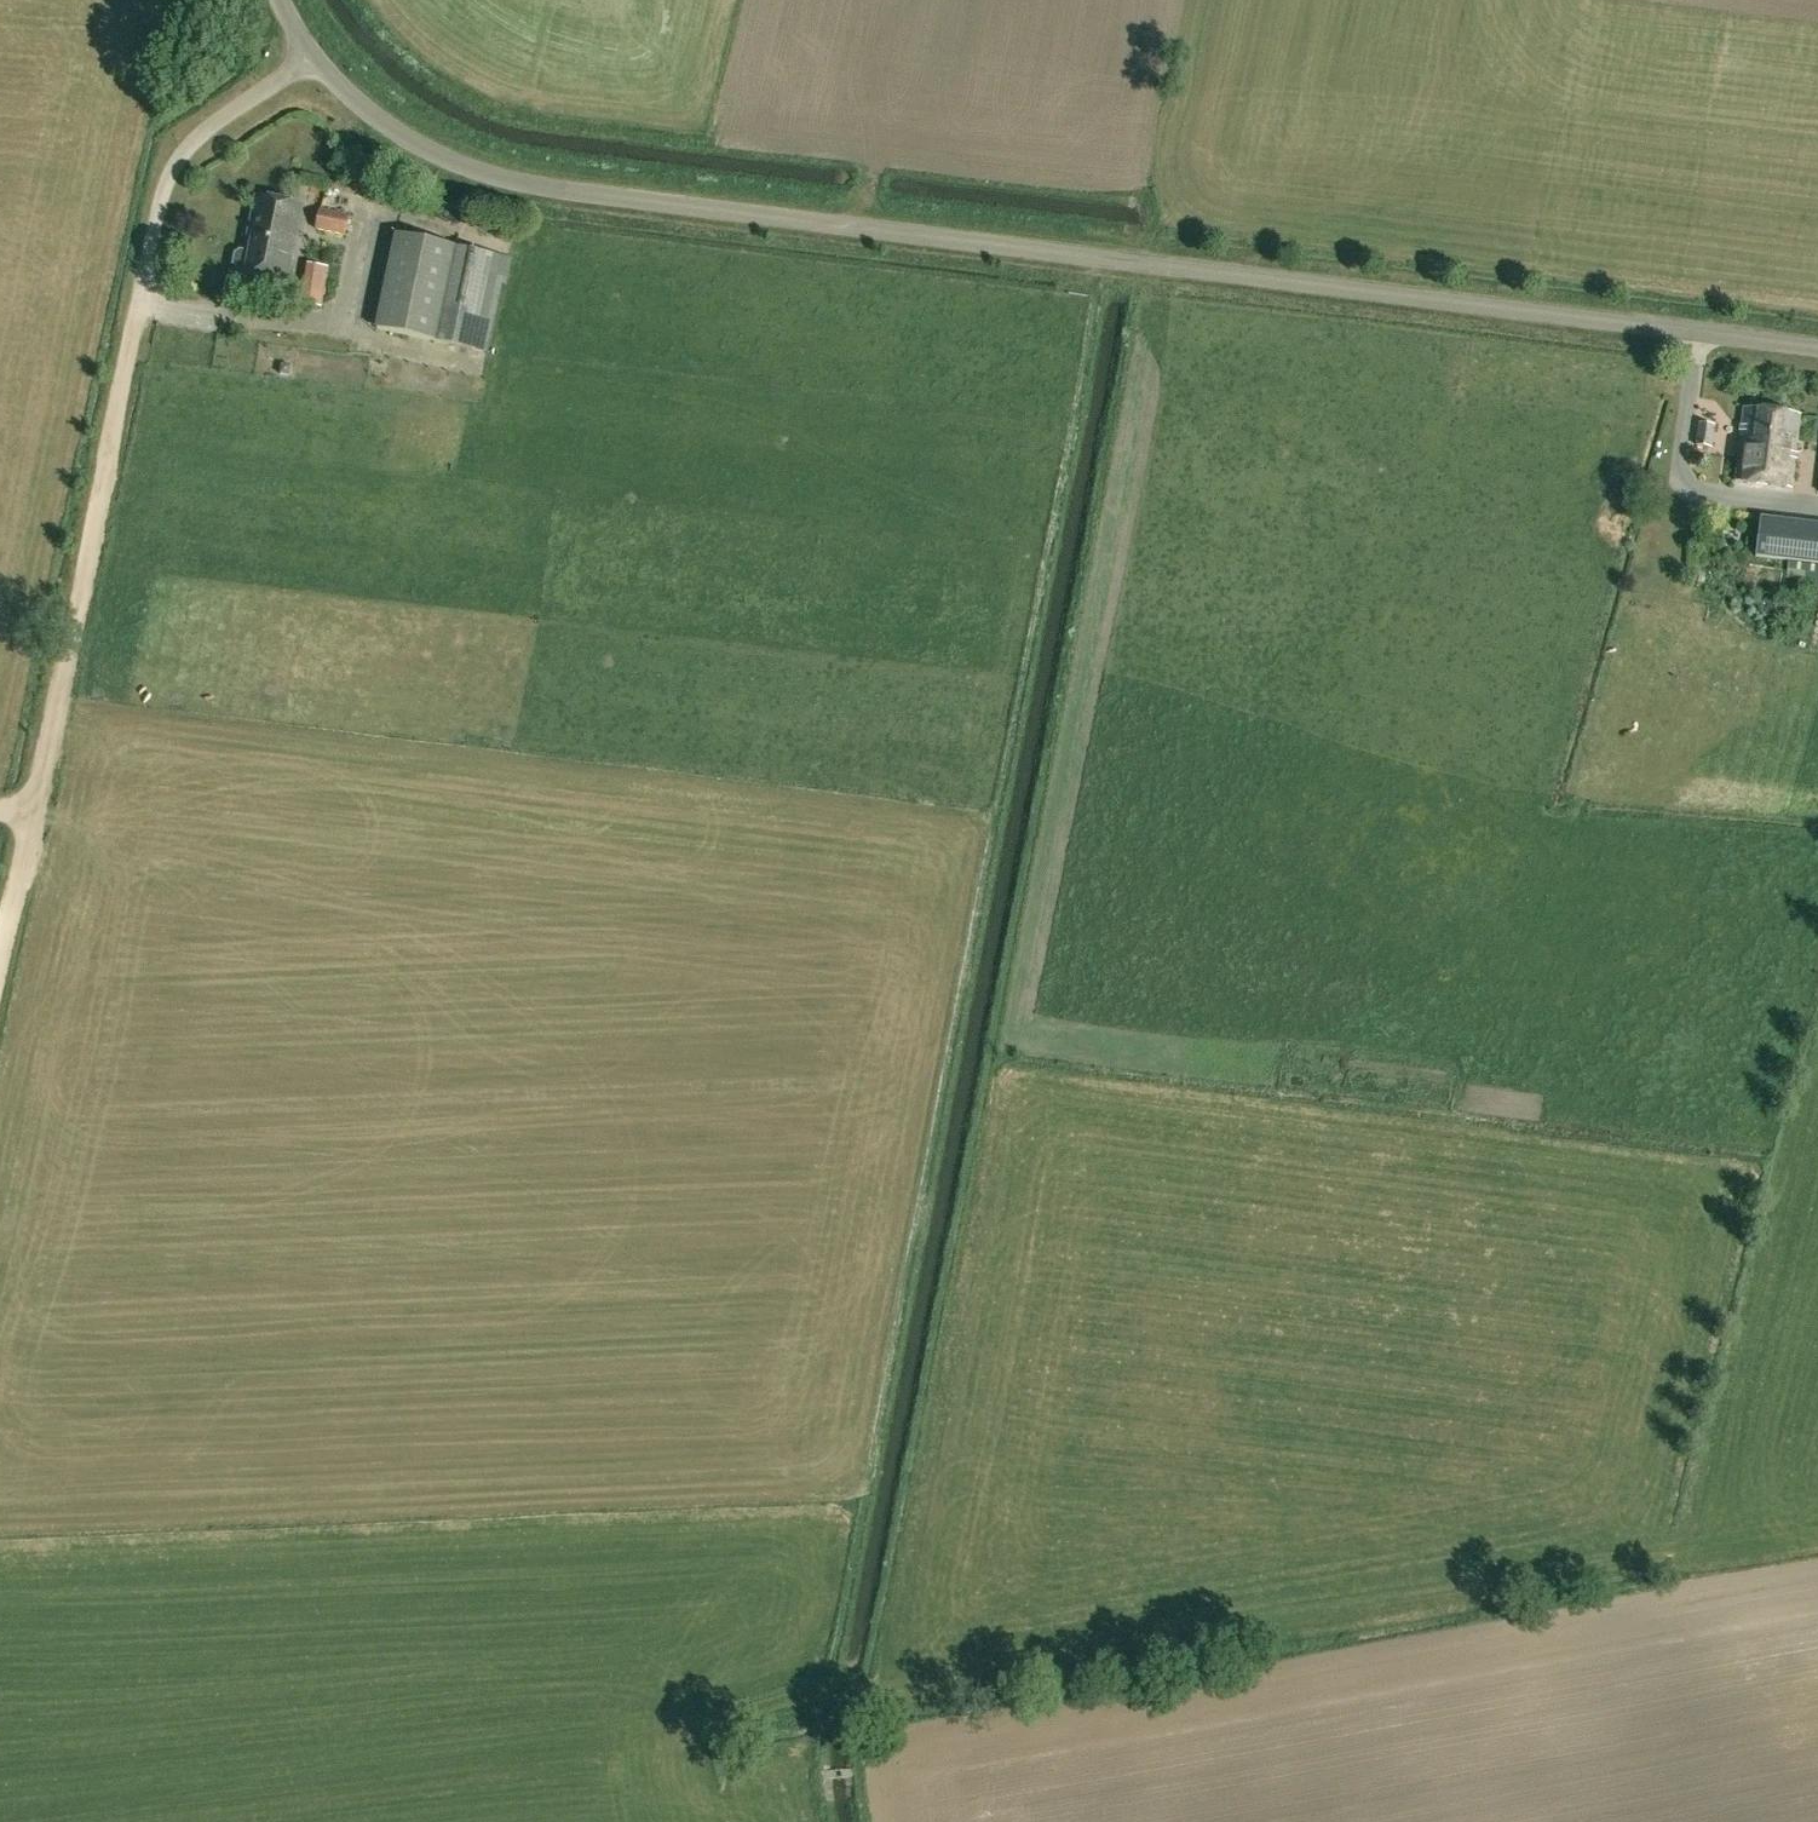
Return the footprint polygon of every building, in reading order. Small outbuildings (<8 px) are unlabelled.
[(301,207),(257,198),(246,251),(240,249),(234,253),(232,265),(235,270),(242,271),(242,272),(286,281),(301,207)] [(345,236),(349,216),(321,210),(316,230),(345,236)] [(492,255),(397,234),(377,329),(471,350),(492,255)] [(306,277),(311,256),(297,253),(292,273),(306,277)] [(308,297),(329,298),(331,258),(310,257),(308,297)] [(1801,415),(1744,408),(1736,481),(1792,488),(1801,415)] [(1712,448),(1715,426),(1699,423),(1695,446),(1712,448)] [(1760,517),(1756,557),(1817,565),(1817,524),(1760,517)]
